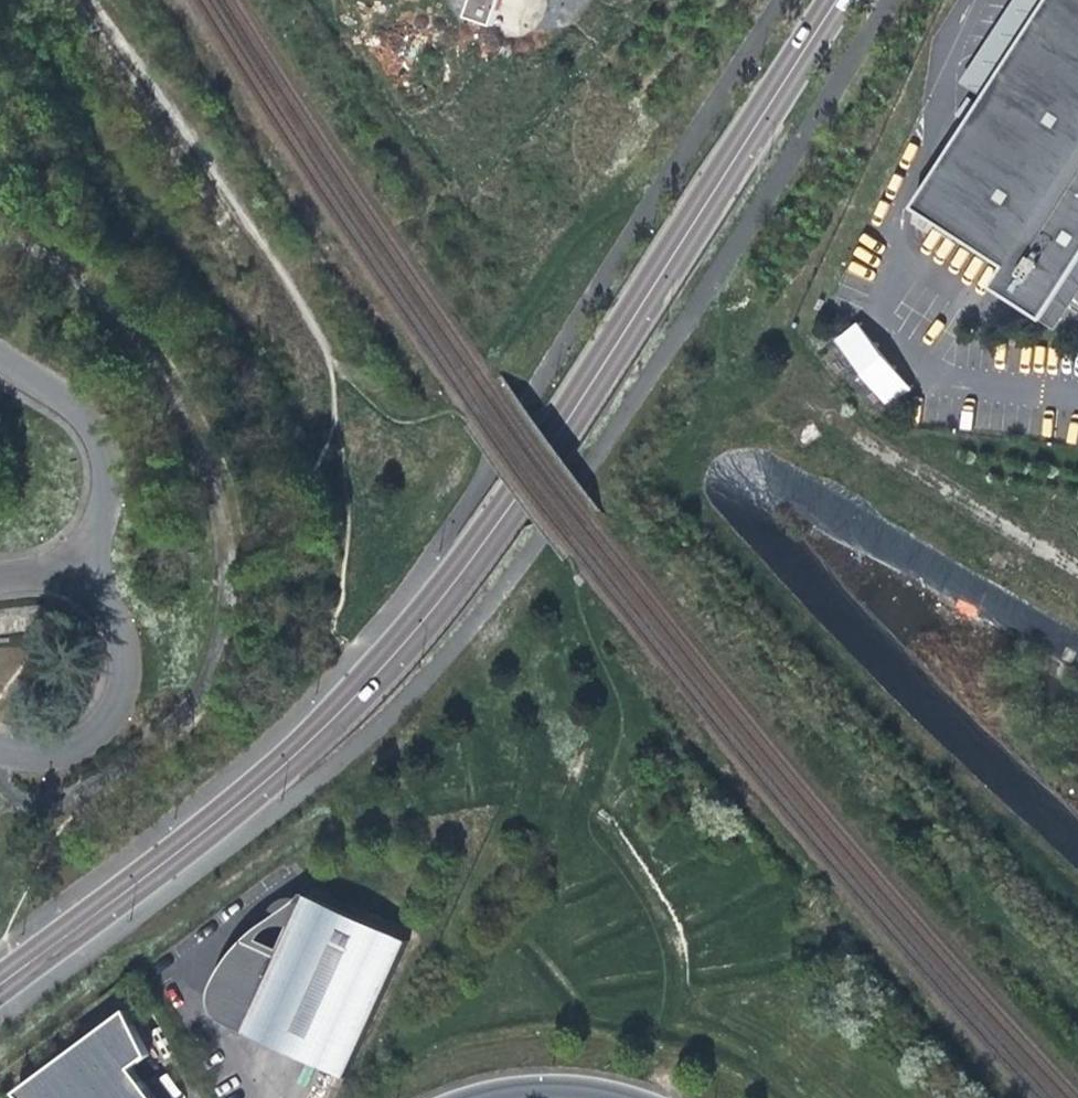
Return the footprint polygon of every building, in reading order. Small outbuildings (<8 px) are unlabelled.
[(494,26),(503,0),(473,0),(468,17),(494,26)] [(981,104),(912,206),(1005,268),(992,287),(1043,321),(1077,269),(1077,0),(1050,0),(981,104)] [(1043,321),(1059,330),(1077,300),(1077,269),(1043,321)] [(880,409),(905,393),(860,320),(834,336),(880,409)] [(249,1020),(345,1064),(402,940),(301,894),(273,954),(243,941),(214,1004),(231,1012),(227,1020),(245,1028),(249,1020)] [(252,924),(241,934),(251,939),(252,937),(254,933),(258,929),(265,925),(270,924),(276,924),(283,926),(273,949),(273,954),(301,894),(281,903),(269,911),(252,924)] [(251,939),(241,934),(236,939),(226,950),(217,962),(205,983),(203,989),(202,997),(205,1009),(207,1011),(212,1016),(222,1023),(234,1029),(337,1076),(339,1077),(345,1064),(249,1020),(245,1028),(227,1020),(231,1012),(214,1004),(243,941),(273,954),(273,949),(251,939)] [(127,1068),(144,1056),(123,1010),(14,1091),(21,1097),(150,1097),(127,1068)]
